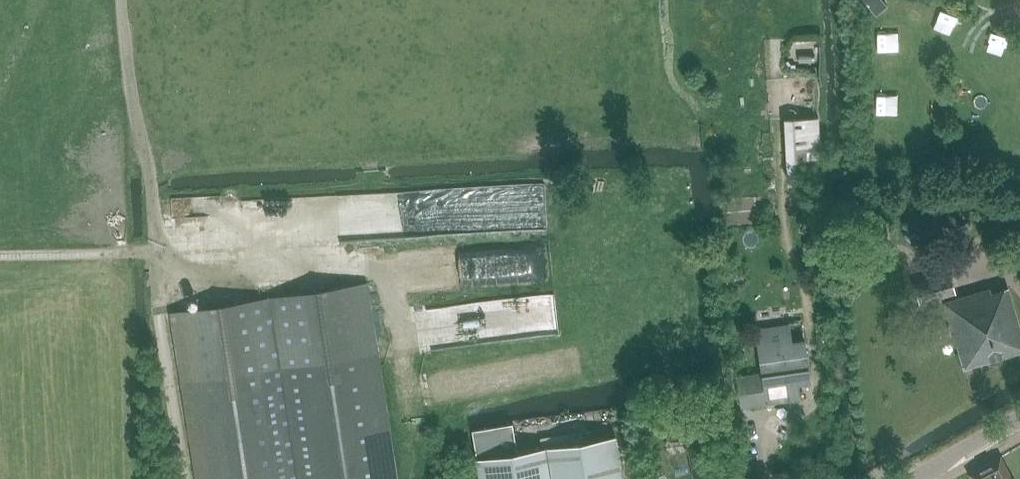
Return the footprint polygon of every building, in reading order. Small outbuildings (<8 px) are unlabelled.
[(878,15),(889,5),(884,0),(865,0),(878,15)] [(934,10),(951,15),(956,0),(937,0),(934,10)] [(991,15),(987,34),(1004,37),(1008,18),(991,15)] [(874,26),(873,41),(889,41),(890,26),(874,26)] [(896,108),(896,93),(878,92),(878,108),(896,108)] [(787,180),(823,177),(819,116),(783,118),(787,180)] [(548,212),(546,173),(414,177),(416,216),(548,212)] [(951,271),(917,282),(924,301),(957,290),(951,271)] [(377,354),(367,281),(172,311),(183,384),(182,384),(196,478),(397,478),(378,354),(377,354)] [(1019,351),(1019,327),(1008,287),(991,292),(990,288),(944,302),(964,367),(1019,351)] [(755,329),(760,359),(762,373),(736,377),(741,407),(801,398),(798,383),(811,381),(805,339),(792,341),(790,324),(755,329)] [(717,476),(706,408),(683,412),(694,478),(697,478),(717,476)] [(471,429),(476,458),(480,478),(553,478),(548,446),(518,451),(513,422),(471,429)] [(548,446),(553,478),(622,478),(615,435),(548,446)] [(1001,456),(969,473),(972,478),(1013,478),(1001,456)]
